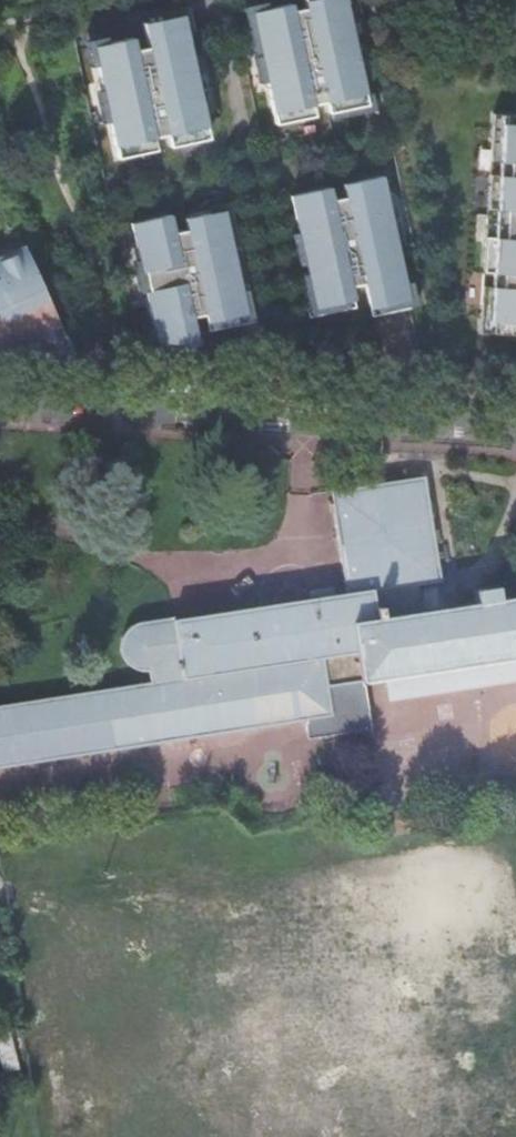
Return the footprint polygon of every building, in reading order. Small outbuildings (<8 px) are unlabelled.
[(250,13),(261,64),(274,125),(313,117),(311,106),(324,103),(327,114),(366,106),(343,0),(302,0),(304,8),(290,11),(289,4),(250,13)] [(193,75),(180,16),(141,24),(146,48),(133,51),(130,38),(91,47),(116,160),(155,151),(152,139),(166,136),(168,148),(208,140),(193,75)] [(493,113),(479,332),(515,335),(515,115),(493,113)] [(408,301),(381,177),(342,185),(345,198),(331,201),(329,188),(289,197),(300,244),(306,273),(298,275),(308,319),(355,308),(350,288),(364,285),(369,310),(408,301)] [(169,216),(130,225),(140,273),(143,273),(147,292),(145,292),(155,343),(197,346),(191,318),(204,315),(208,333),(255,322),(247,285),(239,287),(233,259),(223,211),(184,219),(186,230),(173,233),(169,216)] [(30,352),(19,326),(50,312),(19,242),(0,250),(0,350),(30,352)] [(19,326),(30,352),(68,354),(50,312),(19,326)] [(332,715),(328,686),(515,656),(515,595),(422,609),(417,583),(440,580),(424,477),(330,491),(346,591),(144,622),(136,624),(130,629),(126,633),(124,636),(122,643),(122,647),(123,653),(126,659),(128,663),(134,668),(138,670),(143,671),(151,671),(152,681),(0,705),(0,766),(332,715)] [(10,1035),(6,1019),(0,1020),(0,1037),(10,1035)]
